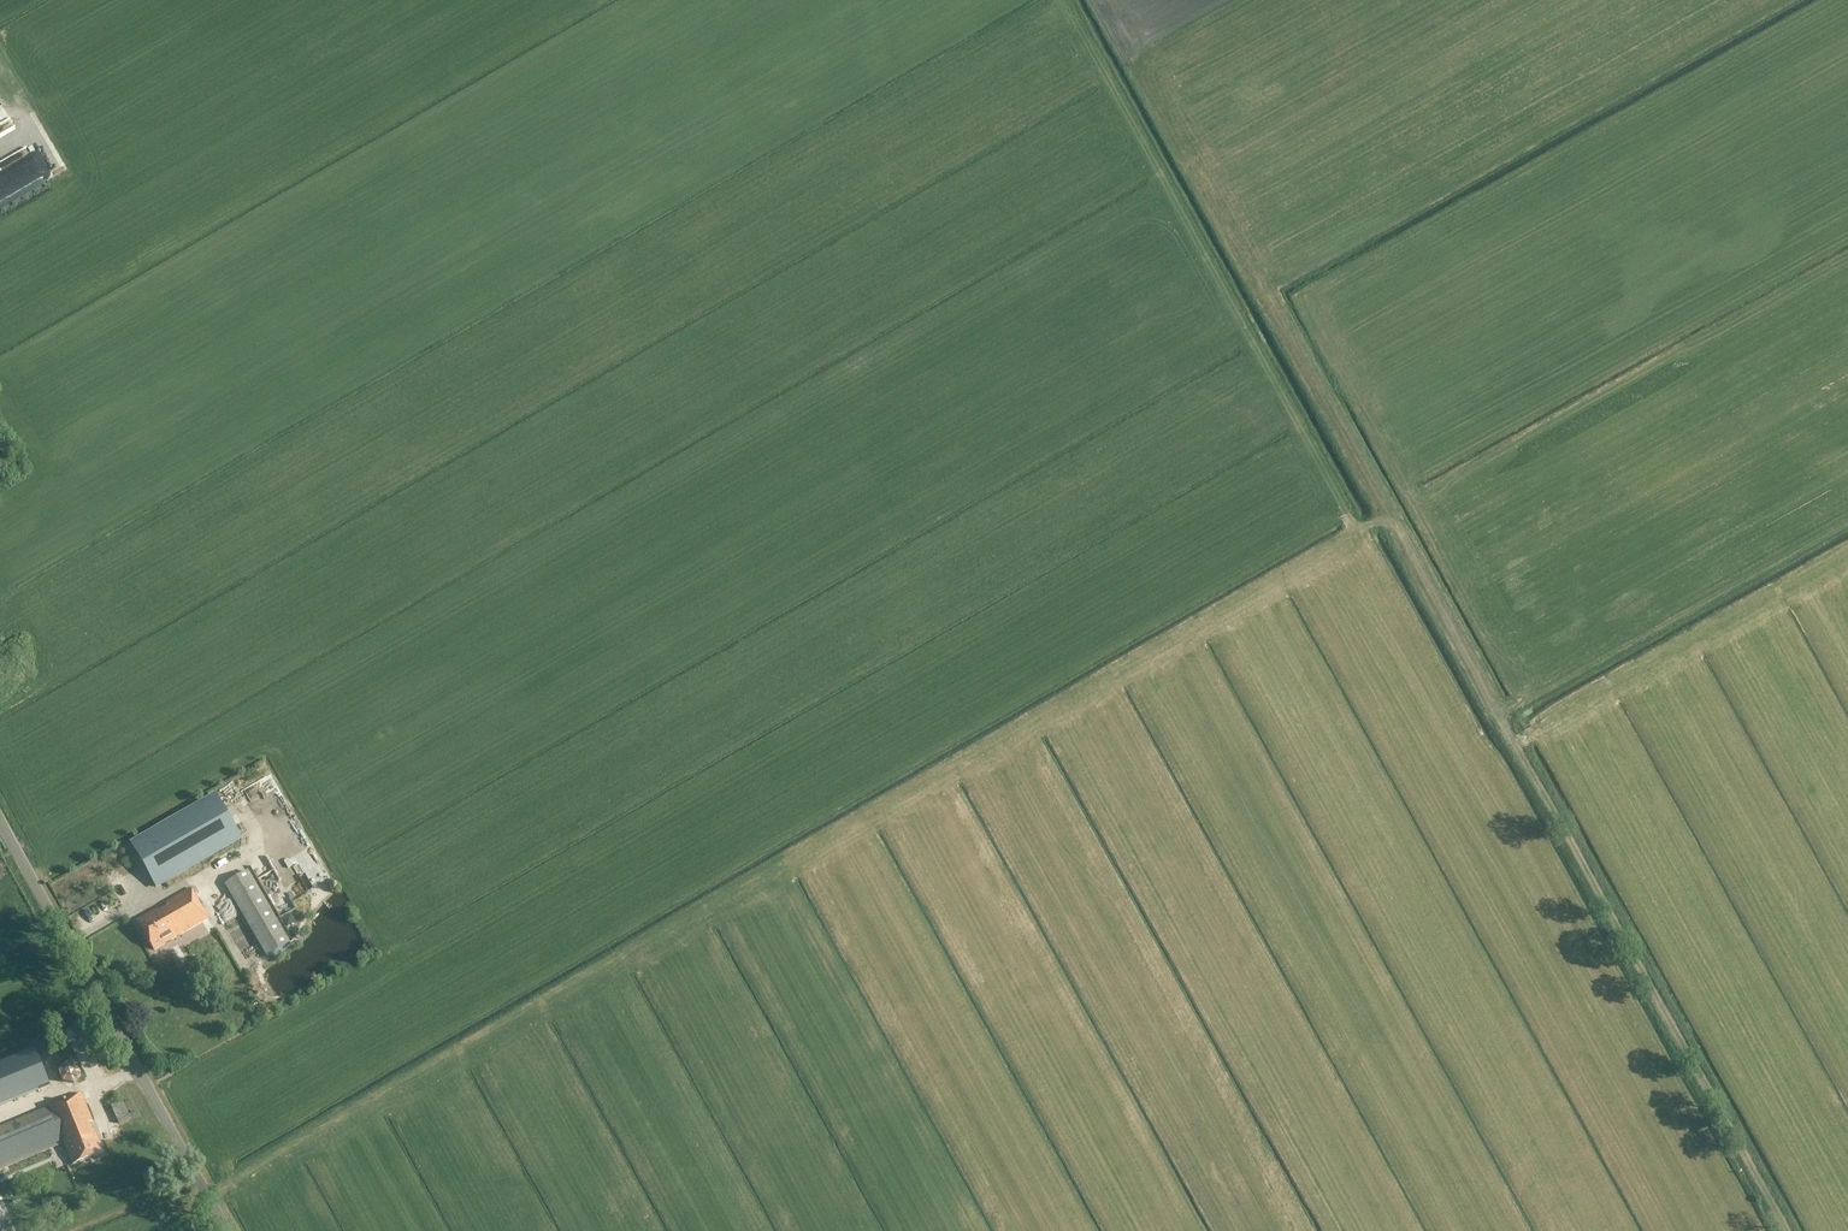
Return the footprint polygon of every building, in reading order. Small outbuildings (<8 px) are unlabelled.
[(130,845),(156,887),(239,836),(214,794),(130,845)] [(289,943),(247,871),(224,885),(266,956),(289,943)] [(168,907),(159,912),(157,910),(137,922),(154,950),(207,918),(190,888),(165,903),(168,907)] [(64,1062),(57,1072),(61,1082),(73,1084),(80,1075),(76,1064),(64,1062)] [(23,1076),(0,1085),(0,1108),(32,1096),(23,1076)] [(62,1143),(71,1166),(102,1154),(93,1132),(95,1131),(80,1094),(0,1126),(0,1168),(62,1143)]
